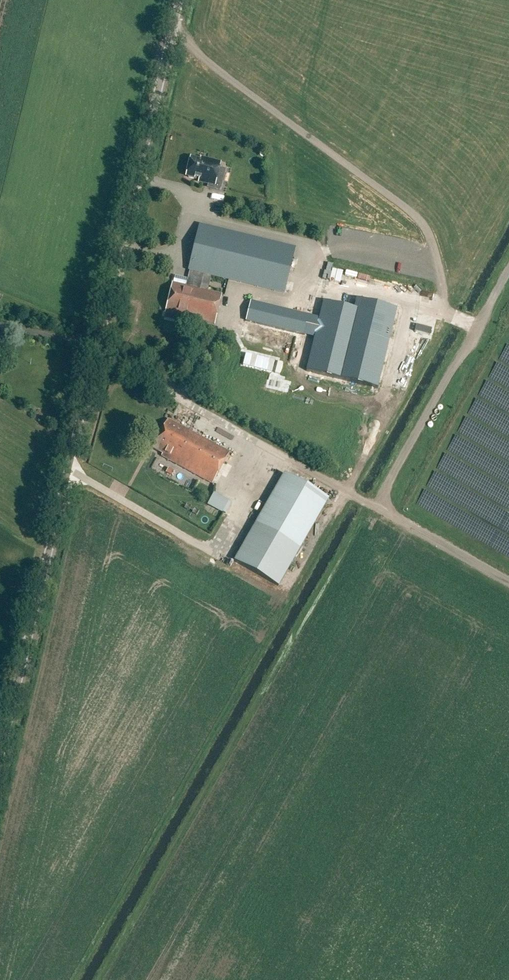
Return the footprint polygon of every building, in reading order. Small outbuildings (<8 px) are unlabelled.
[(191,159),(186,176),(189,177),(188,178),(196,180),(196,178),(199,179),(199,182),(215,186),(220,163),(204,159),(204,162),(191,159)] [(296,248),(199,224),(188,271),(189,271),(185,288),(172,284),(163,318),(174,321),(176,315),(213,326),(221,298),(199,292),(204,275),(284,295),(296,248)] [(310,316),(251,301),(246,321),(275,329),(275,328),(305,336),(310,316)] [(346,380),(363,312),(323,302),(306,371),(346,380)] [(432,329),(416,325),(415,332),(430,336),(432,329)] [(161,454),(159,458),(209,486),(227,455),(166,421),(150,450),(158,454),(159,453),(161,454)] [(283,473),(233,561),(277,587),(328,499),(283,473)] [(207,505),(222,513),(228,501),(213,494),(207,505)]
